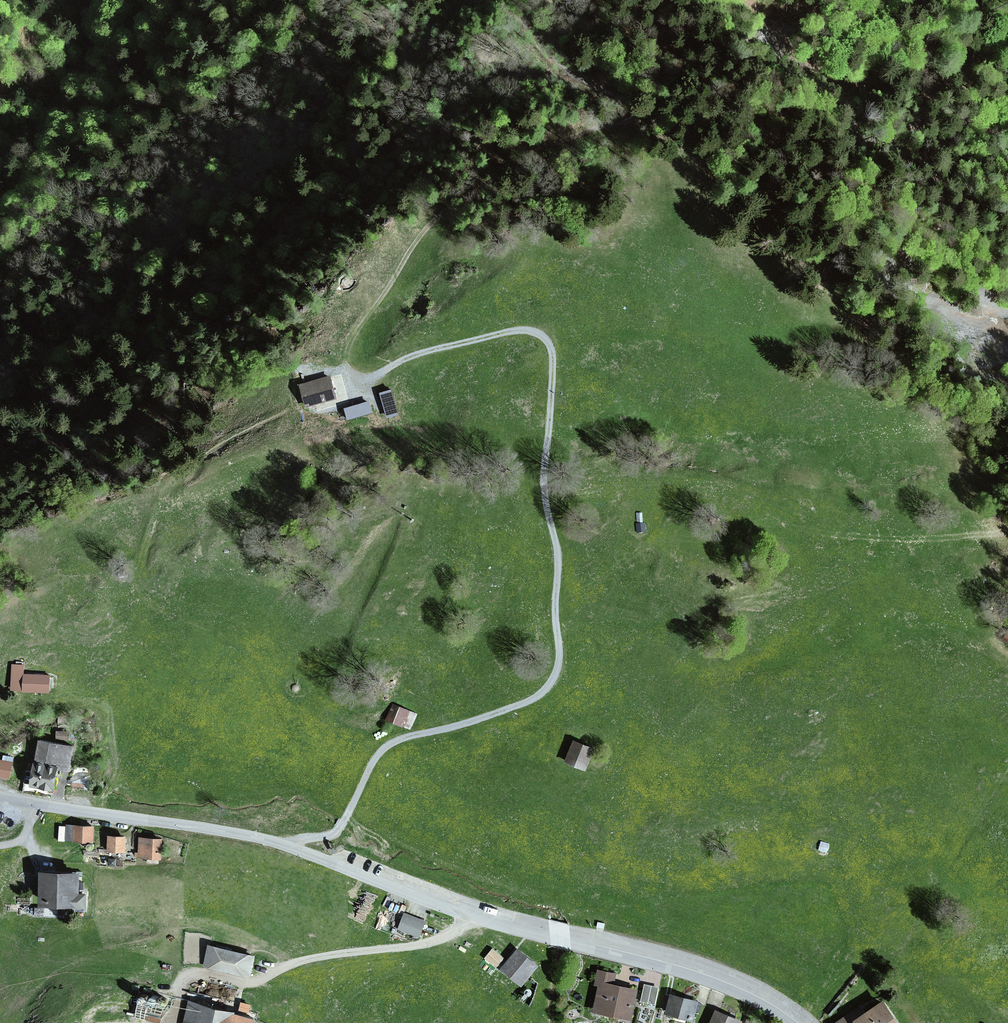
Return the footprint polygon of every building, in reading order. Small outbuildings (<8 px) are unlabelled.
[(329,377),(299,386),(305,407),(335,400),(329,377)] [(397,416),(389,391),(379,395),(387,419),(397,416)] [(371,414),(368,403),(343,410),(347,422),(371,414)] [(645,513),(637,514),(638,532),(647,531),(645,513)] [(26,666),(14,665),(12,688),(52,691),(54,674),(26,672),(26,666)] [(414,713),(391,704),(385,721),(408,729),(414,713)] [(70,730),(57,730),(58,738),(70,738),(70,730)] [(41,737),(37,757),(62,762),(72,764),(76,743),(41,737)] [(595,748),(572,739),(564,760),(587,769),(595,748)] [(28,769),(25,783),(57,789),(62,762),(37,757),(34,770),(28,769)] [(0,759),(0,776),(12,779),(15,762),(0,759)] [(76,824),(67,823),(66,839),(95,842),(96,824),(75,822),(76,824)] [(129,835),(111,835),(110,851),(128,852),(129,835)] [(164,836),(140,835),(140,856),(148,857),(148,863),(159,863),(160,857),(163,858),(164,836)] [(830,843),(822,840),(819,850),(827,852),(830,843)] [(82,869),(39,869),(38,906),(87,907),(87,892),(82,892),(82,869)] [(428,920),(407,913),(402,929),(423,936),(428,920)] [(257,956),(210,945),(205,966),(252,976),(257,956)] [(541,964),(520,946),(502,967),(523,985),(541,964)] [(494,949),(486,960),(499,969),(507,958),(494,949)] [(618,971),(599,967),(596,984),(601,985),(596,1011),(634,1018),(640,986),(616,982),(618,971)] [(660,986),(646,983),(642,1000),(657,1003),(660,986)] [(701,999),(674,992),(668,1011),(696,1019),(701,999)] [(236,1009),(190,998),(183,1022),(233,1022),(236,1009)] [(236,1009),(233,1022),(255,1022),(257,1016),(249,1014),(252,1003),(242,1001),(240,1010),(236,1009)] [(837,1022),(901,1022),(887,1001),(868,1013),(864,1006),(837,1022)] [(718,1008),(712,1022),(742,1022),(744,1018),(718,1008)]
